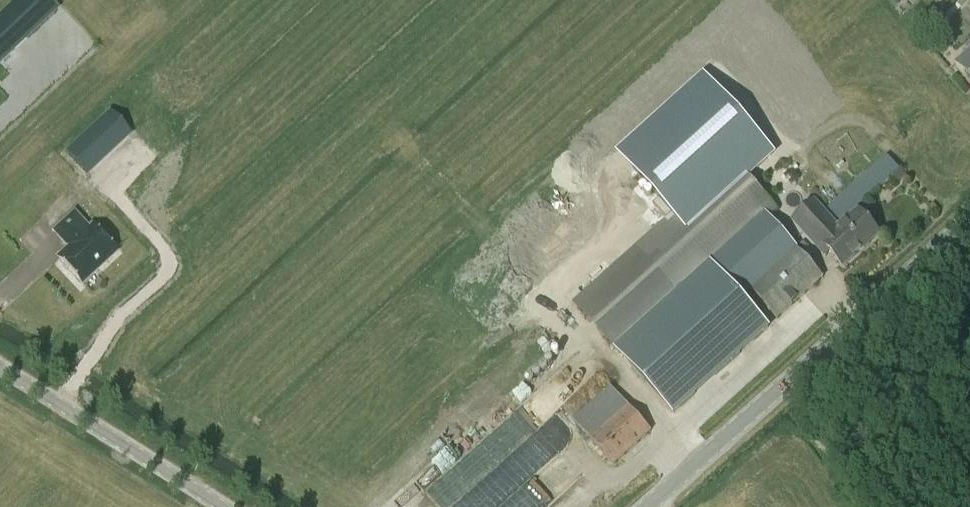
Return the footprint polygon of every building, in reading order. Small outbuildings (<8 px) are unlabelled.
[(0,16),(0,62),(55,9),(46,0),(17,0),(0,16)] [(907,3),(897,12),(900,15),(910,7),(907,3)] [(968,53),(956,63),(969,79),(969,51),(968,53)] [(842,222),(898,171),(886,157),(830,209),(842,222)] [(778,210),(733,160),(574,303),(673,414),(769,327),(742,298),(751,290),(778,320),(824,278),(770,218),(778,210)] [(840,230),(815,202),(794,221),(826,257),(831,253),(844,267),(879,235),(859,213),(840,230)] [(90,230),(75,213),(56,231),(68,244),(68,243),(72,247),(60,258),(82,282),(116,251),(94,227),(90,230)] [(614,465),(651,431),(611,386),(574,420),(614,465)] [(604,500),(582,474),(565,487),(543,461),(571,438),(554,418),(462,496),(445,475),(427,490),(441,506),(596,506),(604,500)]
